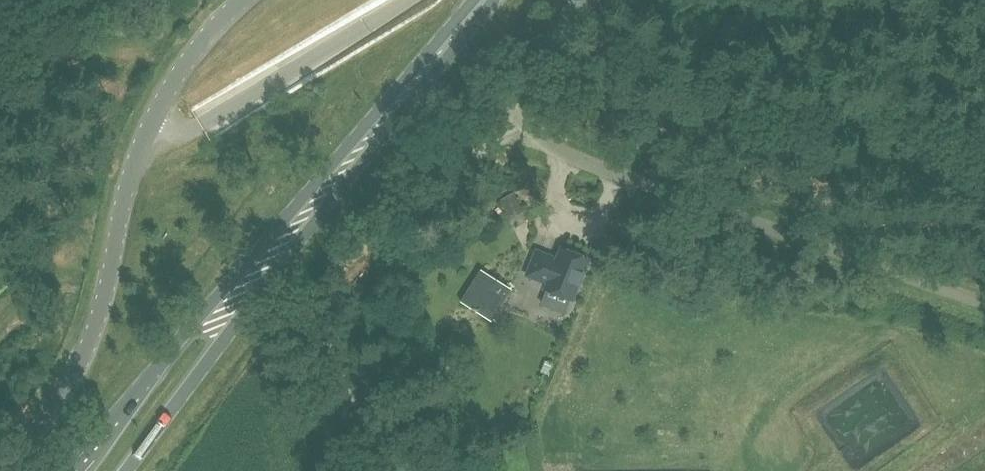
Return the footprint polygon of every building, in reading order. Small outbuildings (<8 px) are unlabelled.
[(589,258),(559,246),(556,256),(536,248),(526,274),(546,282),(544,288),(573,299),(589,258)] [(491,319),(510,287),(483,270),(463,302),(491,319)]
